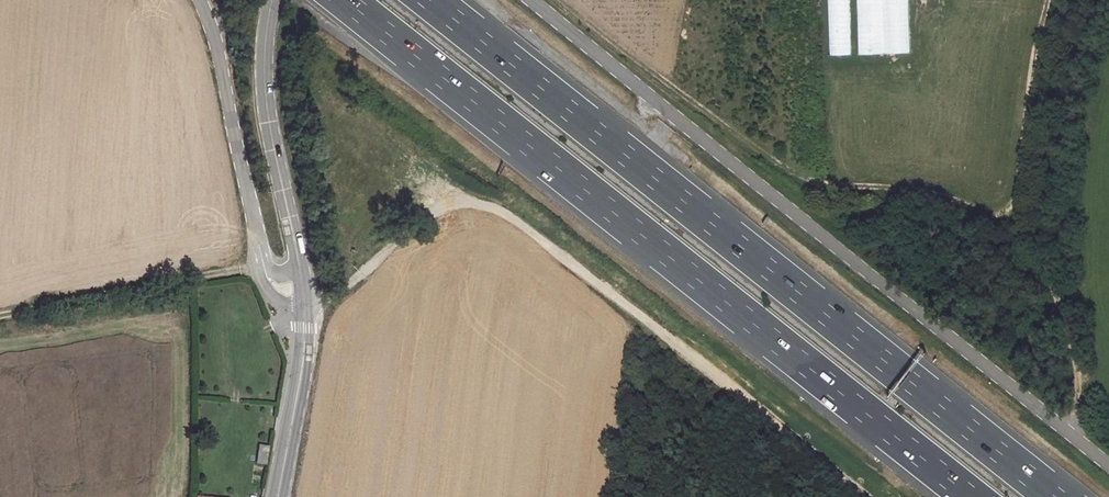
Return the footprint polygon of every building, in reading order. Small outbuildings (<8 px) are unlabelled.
[(258,471),(259,457),(250,456),(248,470),(258,471)]
